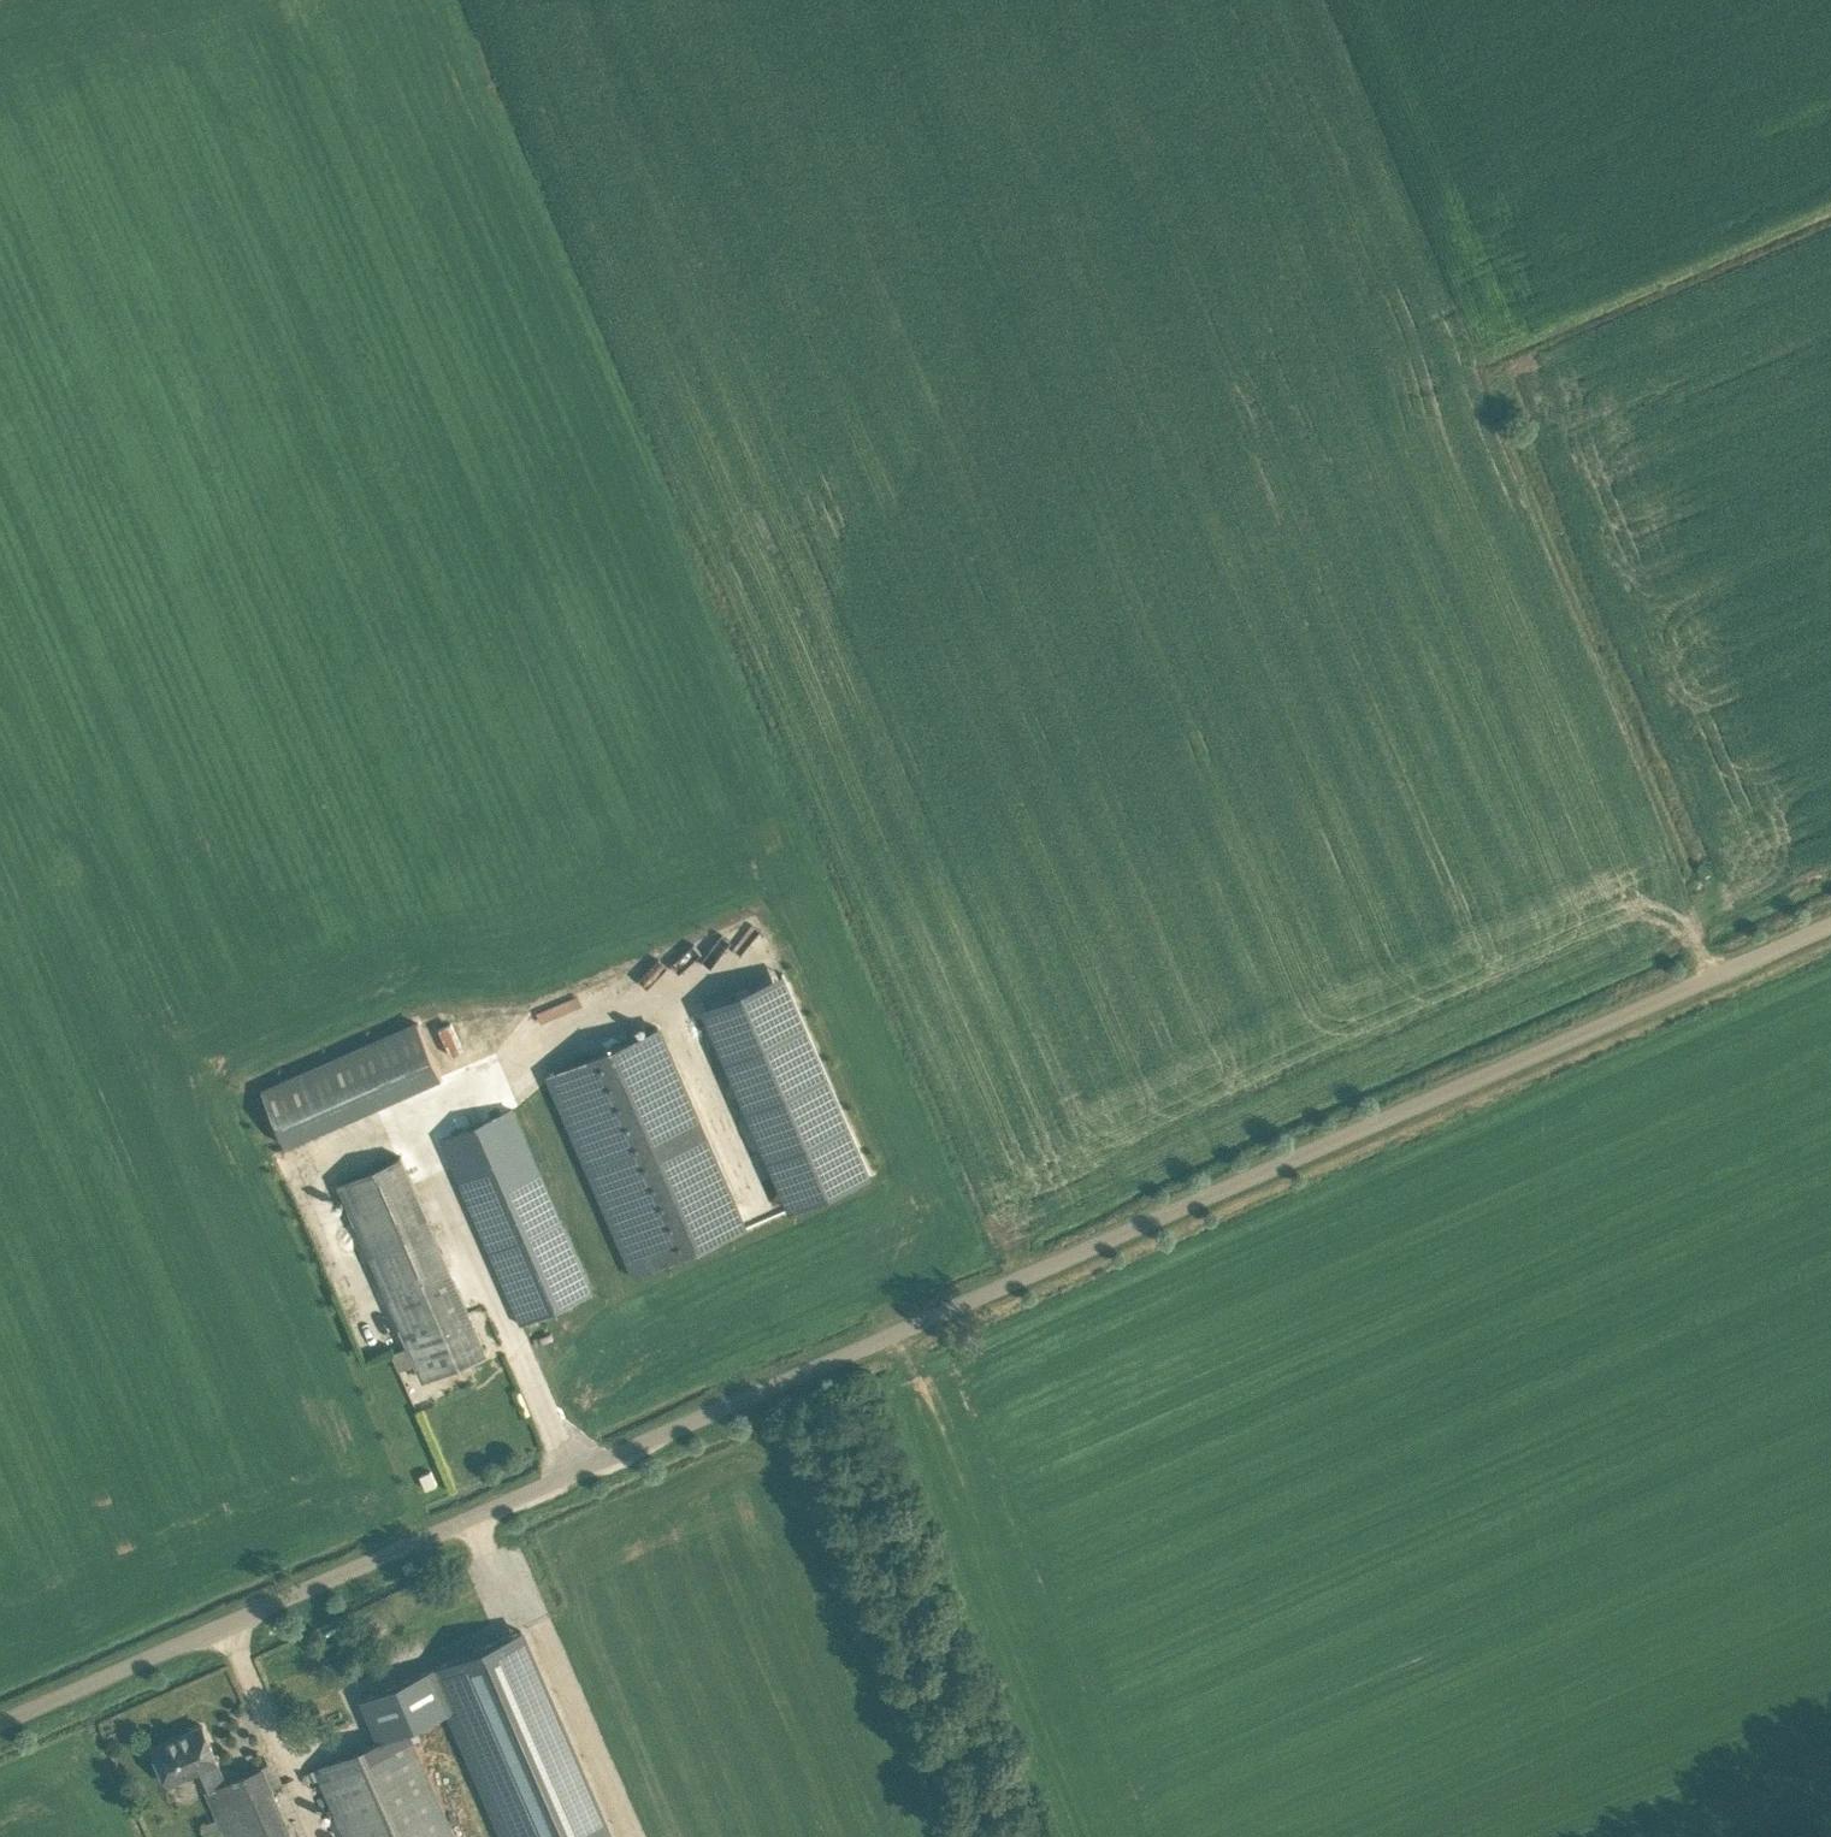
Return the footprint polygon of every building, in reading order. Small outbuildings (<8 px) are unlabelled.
[(283,1120),(442,1063),(427,1020),(267,1078),(283,1120)] [(565,1064),(650,1266),(748,1224),(662,1023),(565,1064)] [(591,1294),(511,1109),(442,1139),(521,1324),(591,1294)] [(405,1334),(468,1307),(402,1155),(340,1182),(405,1334)] [(486,1349),(468,1307),(405,1334),(424,1376),(486,1349)] [(316,1767),(347,1836),(456,1836),(412,1737),(456,1718),(509,1836),(611,1836),(522,1634),(361,1705),(377,1741),(316,1767)] [(200,1767),(209,1788),(228,1780),(203,1723),(153,1745),(169,1781),(200,1767)] [(229,1836),(294,1836),(273,1787),(263,1765),(228,1780),(209,1788),(208,1789),(218,1811),(229,1836)]
